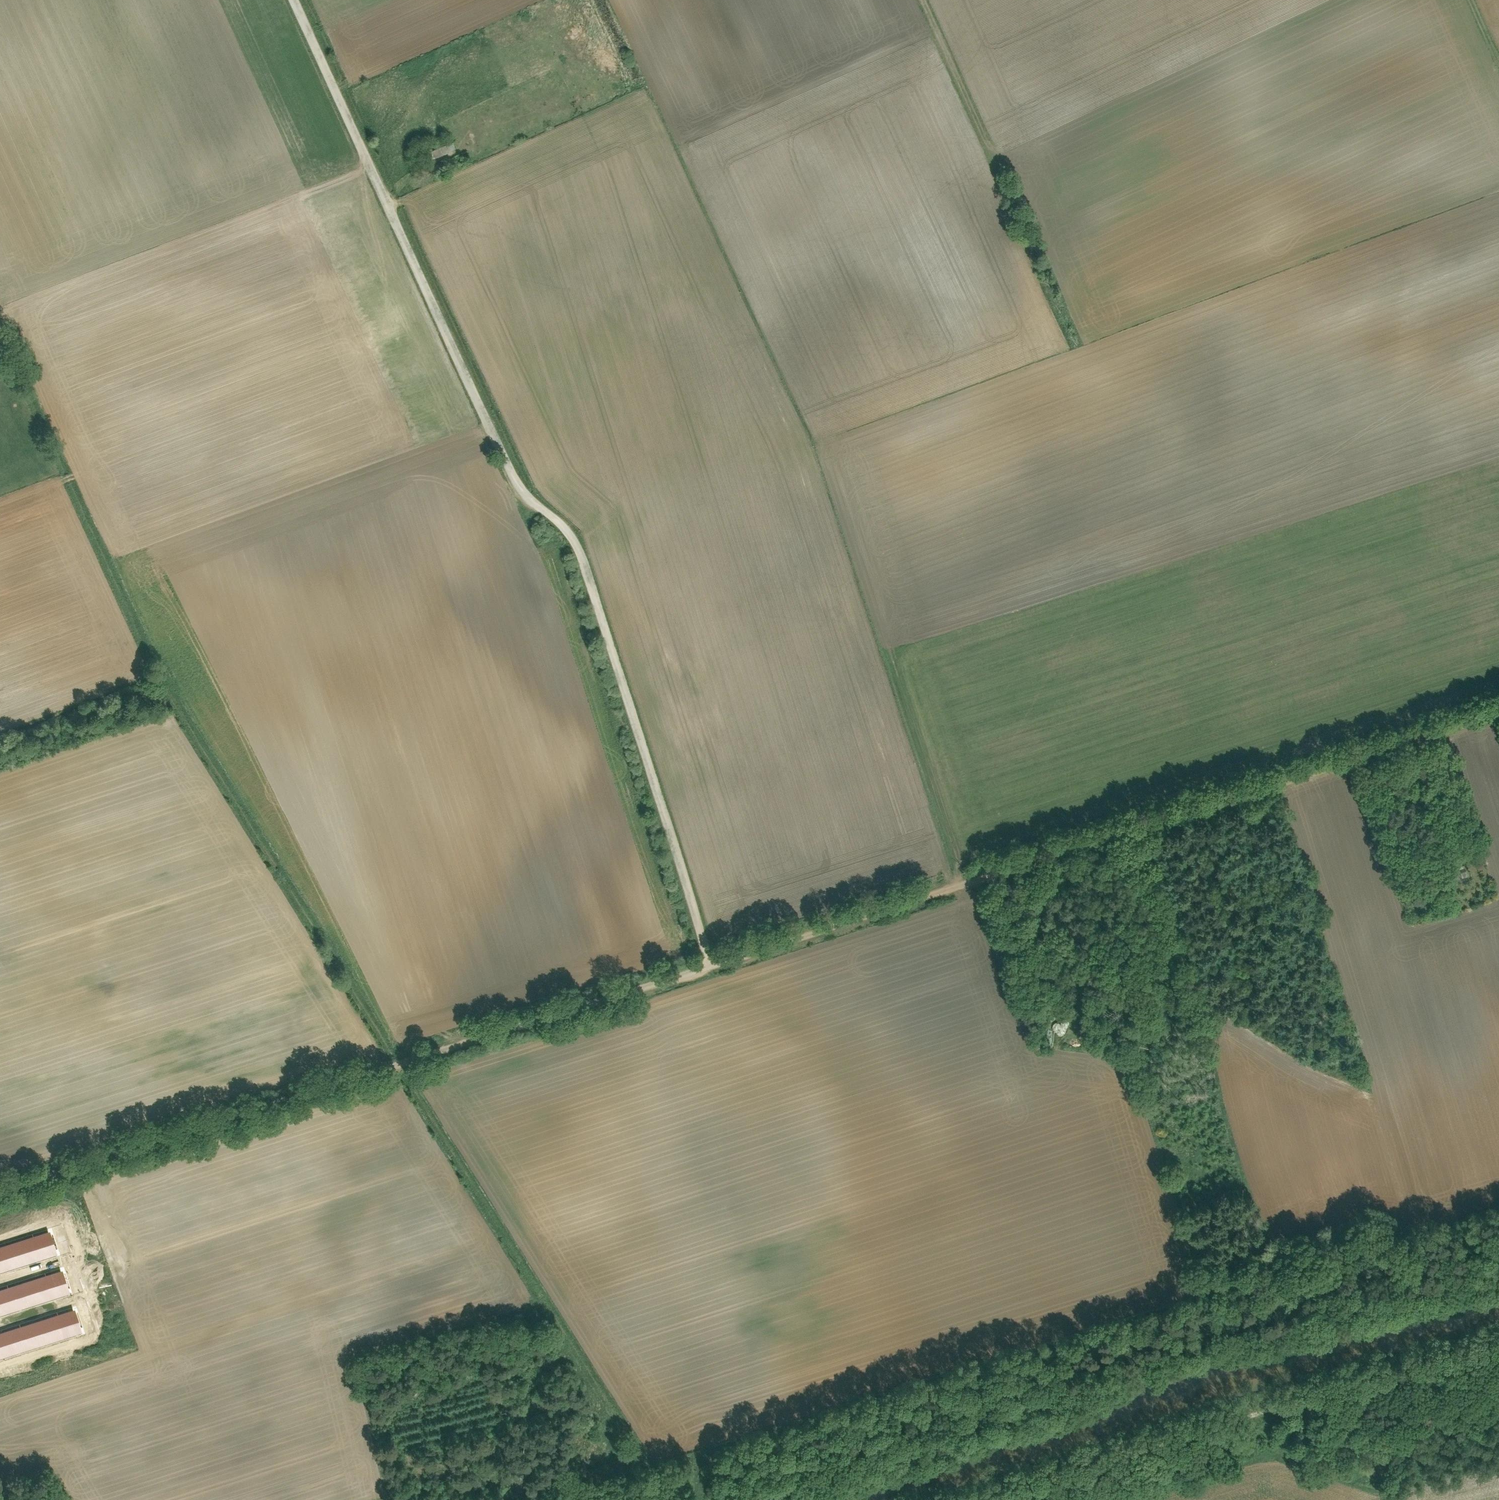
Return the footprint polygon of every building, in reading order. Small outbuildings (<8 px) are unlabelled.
[(427,160),(455,149),(452,142),(424,153),(427,160)] [(1465,865),(1451,869),(1456,885),(1470,880),(1465,865)] [(0,1246),(0,1271),(57,1252),(49,1230),(0,1246)] [(69,1292),(63,1268),(0,1288),(0,1314),(69,1292)] [(82,1331),(74,1308),(0,1331),(0,1357),(82,1331)]
